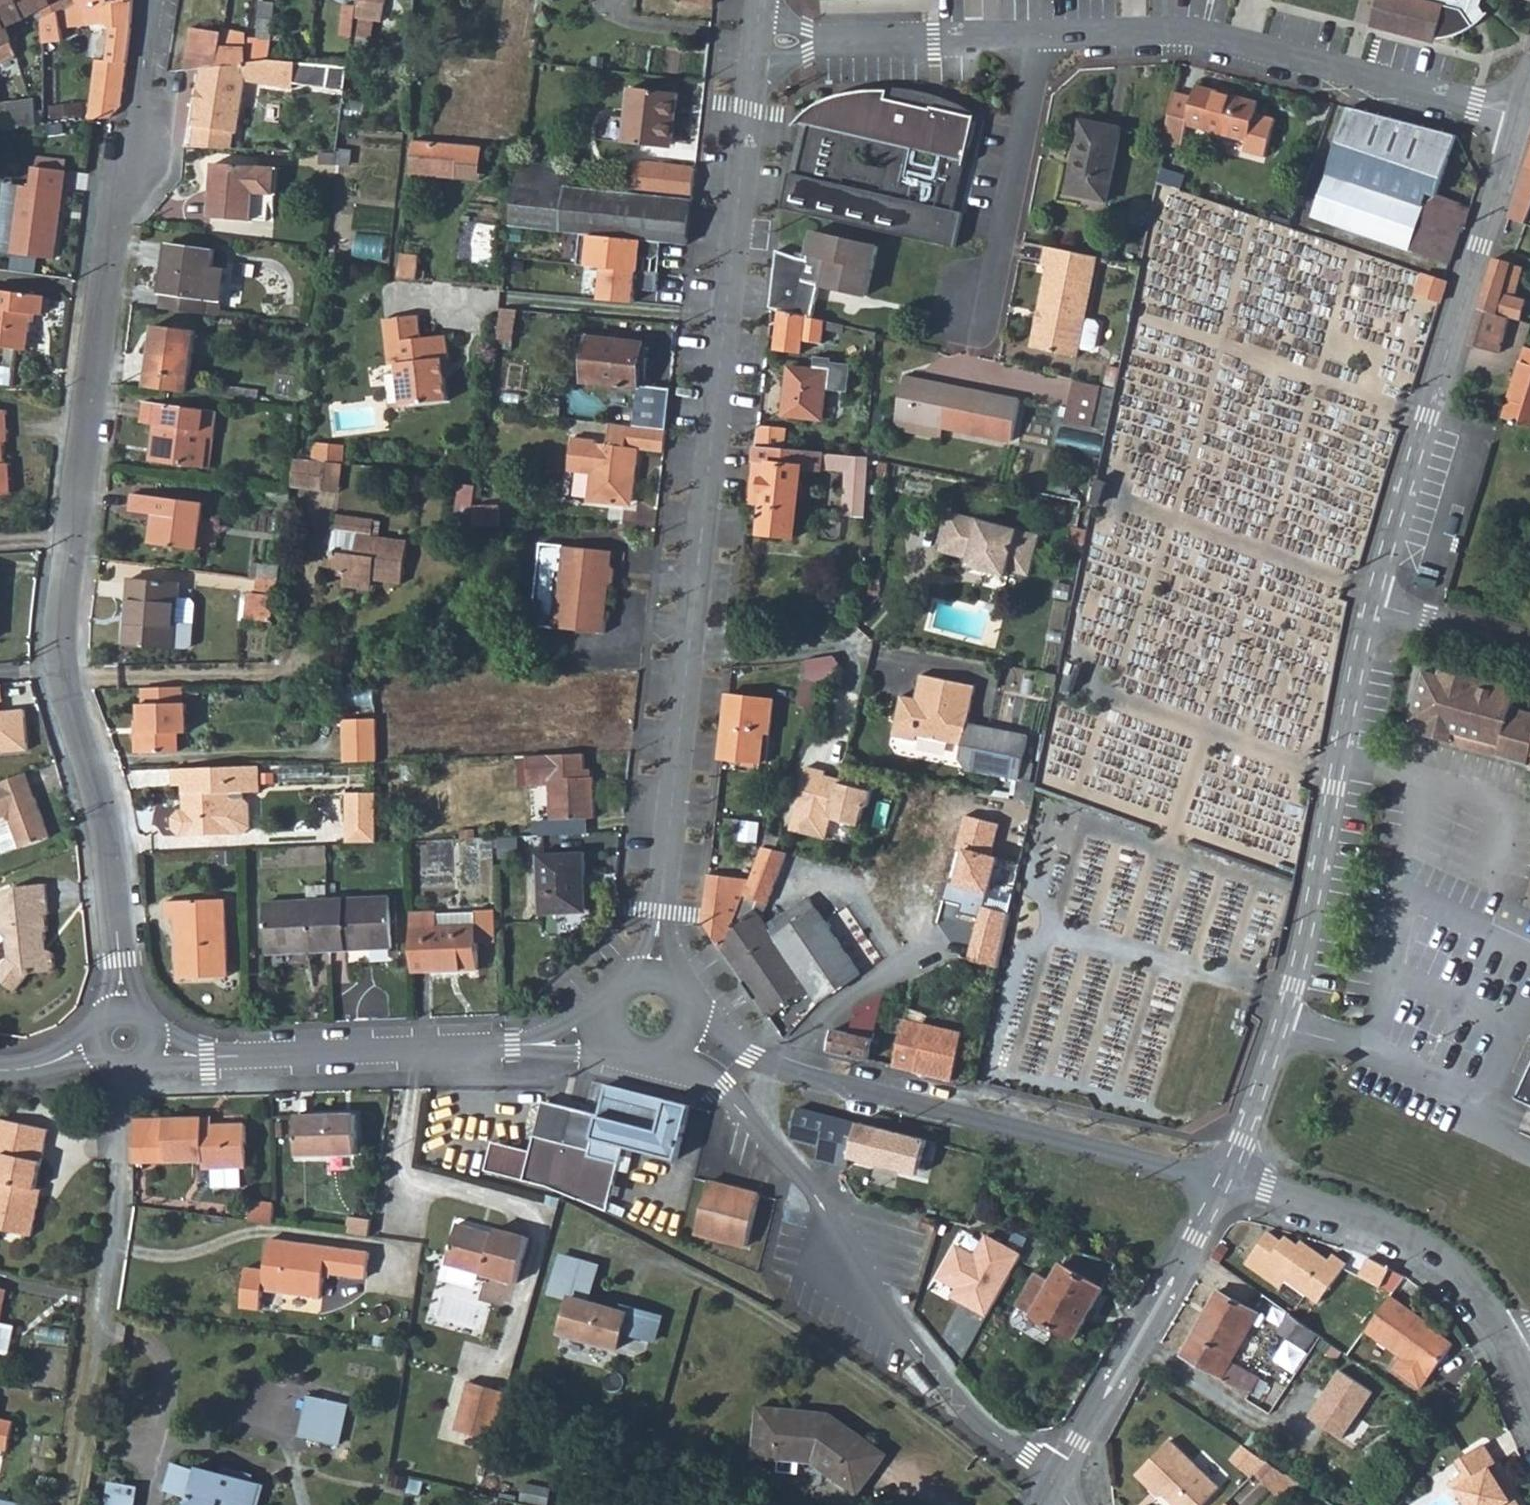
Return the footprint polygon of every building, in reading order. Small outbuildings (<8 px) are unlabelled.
[(19,55),(10,29),(56,6),(53,1),(53,0),(0,0),(0,64),(19,55)] [(83,6),(82,0),(57,0),(63,13),(63,15),(83,6)] [(83,6),(63,15),(63,18),(85,15),(85,25),(89,29),(110,25),(111,38),(92,37),(90,57),(98,58),(97,72),(101,73),(99,121),(114,119),(124,107),(129,60),(130,53),(134,0),(82,0),(83,6)] [(357,18),(369,21),(373,5),(387,6),(387,0),(359,0),(357,18)] [(1390,31),(1433,42),(1434,36),(1451,33),(1472,24),(1461,10),(1426,0),(1377,0),(1371,18),(1392,23),(1390,31)] [(1461,10),(1472,24),(1481,11),(1484,4),(1485,0),(1426,0),(1461,10)] [(246,40),(248,66),(272,64),(277,6),(262,3),(258,40),(246,40)] [(46,29),(46,67),(46,72),(60,72),(58,40),(64,40),(63,18),(63,15),(63,13),(46,20),(46,29)] [(1371,18),(1369,26),(1390,31),(1392,23),(1371,18)] [(36,67),(46,67),(46,29),(36,30),(36,67)] [(191,31),(186,72),(198,71),(203,71),(221,69),(225,35),(191,31)] [(225,35),(221,69),(248,66),(246,40),(244,35),(225,35)] [(198,129),(195,149),(234,150),(237,134),(240,135),(246,84),(295,90),(296,86),(330,90),(333,69),(272,64),(248,66),(221,69),(203,71),(195,128),(198,129)] [(36,92),(46,92),(46,72),(46,67),(36,67),(36,92)] [(1197,101),(1175,95),(1165,148),(1183,152),(1190,128),(1247,144),(1245,154),(1268,160),(1278,122),(1260,117),(1262,106),(1200,89),(1197,101)] [(678,97),(631,91),(624,146),(667,151),(671,117),(676,117),(678,97)] [(903,97),(888,96),(859,97),(844,101),(816,112),(797,125),(808,128),(798,176),(790,174),(782,211),(955,252),(964,217),(953,214),(976,123),(933,112),(933,115),(925,112),(927,103),(903,97)] [(3,109),(5,116),(8,130),(41,127),(39,106),(3,109)] [(1441,195),(1459,139),(1405,125),(1352,110),(1331,176),(1349,182),(1353,169),(1468,207),(1468,203),(1441,195)] [(1108,205),(1125,131),(1084,122),(1068,195),(1108,205)] [(460,181),(462,147),(430,144),(416,143),(412,176),(460,181)] [(462,147),(460,181),(481,182),(484,148),(462,147)] [(42,162),(41,170),(70,173),(71,165),(42,162)] [(575,168),(522,162),(513,228),(582,234),(643,240),(664,242),(688,245),(693,200),(635,193),(573,186),(575,168)] [(635,193),(693,200),(696,170),(638,162),(635,193)] [(282,170),(218,164),(214,221),(254,224),(255,221),(257,195),(278,197),(280,197),(282,170)] [(1528,224),(1529,218),(1529,166),(1526,165),(1511,217),(1528,224)] [(1474,209),(1468,207),(1353,169),(1349,182),(1424,208),(1422,217),(1458,229),(1466,231),(1474,209)] [(58,261),(70,173),(41,170),(38,191),(27,190),(19,255),(58,261)] [(1187,179),(1160,170),(1158,183),(1159,183),(1183,191),(1187,179)] [(1317,220),(1335,226),(1349,182),(1331,176),(1317,220)] [(1349,182),(1335,226),(1409,252),(1410,250),(1447,262),(1458,229),(1422,217),(1424,208),(1349,182)] [(276,223),(278,197),(257,195),(255,221),(276,223)] [(362,233),(360,256),(389,258),(391,236),(362,233)] [(791,259),(778,252),(771,309),(782,312),(810,319),(818,287),(864,298),(876,249),(814,233),(806,262),(791,259)] [(582,234),(579,265),(635,270),(636,258),(656,261),(662,256),(664,242),(582,234)] [(172,246),(163,308),(207,314),(213,268),(215,253),(172,246)] [(1050,268),(1032,349),(1078,358),(1080,350),(1086,321),(1099,259),(1048,248),(1044,267),(1050,268)] [(402,254),(400,268),(399,278),(419,280),(421,256),(402,254)] [(1483,311),(1508,319),(1521,323),(1528,302),(1503,294),(1512,263),(1499,259),(1483,311)] [(213,268),(207,314),(222,317),(228,270),(213,268)] [(630,302),(681,307),(684,279),(633,273),(630,302)] [(1453,281),(1429,273),(1422,293),(1446,301),(1453,281)] [(0,291),(0,349),(34,353),(38,316),(48,317),(51,297),(0,291)] [(1500,346),(1508,319),(1483,311),(1475,338),(1500,346)] [(844,335),(845,327),(810,319),(782,312),(777,351),(802,354),(804,341),(823,344),(825,333),(844,335)] [(444,365),(444,359),(451,358),(449,335),(422,337),(420,316),(386,320),(390,366),(397,365),(402,407),(448,402),(446,377),(445,373),(441,373),(440,365),(444,365)] [(1102,324),(1086,321),(1080,350),(1091,352),(1097,348),(1102,324)] [(158,323),(149,388),(190,394),(199,329),(158,323)] [(640,386),(643,360),(644,348),(645,343),(591,336),(586,384),(640,390),(640,386)] [(1506,421),(1529,429),(1529,351),(1529,350),(1506,421)] [(452,376),(451,358),(444,359),(444,365),(440,365),(441,373),(445,373),(446,377),(452,376)] [(831,361),(816,359),(814,372),(828,374),(827,391),(847,393),(851,368),(831,365),(831,361)] [(827,391),(828,374),(814,372),(789,369),(783,417),(823,422),(827,391)] [(1011,442),(1019,401),(986,394),(904,377),(893,428),(910,432),(912,422),(943,428),(1011,442)] [(1092,429),(1102,389),(1076,384),(1066,423),(1092,429)] [(673,390),(640,386),(640,390),(636,427),(668,431),(673,390)] [(207,472),(211,442),(217,442),(221,417),(146,406),(144,426),(159,428),(154,464),(207,472)] [(16,493),(13,463),(8,463),(6,432),(11,432),(9,409),(0,409),(0,494),(16,493)] [(912,422),(910,432),(941,438),(943,428),(912,422)] [(641,451),(666,454),(668,431),(636,427),(611,424),(609,445),(597,444),(597,441),(575,438),(570,472),(592,474),(589,501),(625,505),(635,498),(637,481),(632,474),(632,468),(639,469),(641,451)] [(789,429),(759,426),(756,448),(787,451),(789,429)] [(217,442),(211,442),(207,472),(213,473),(217,442)] [(345,450),(316,448),(314,463),(329,464),(344,465),(345,450)] [(842,518),(865,520),(868,458),(787,451),(756,448),(750,506),(764,507),(762,535),(798,537),(802,470),(845,472),(842,518)] [(314,463),(297,461),(293,491),(327,493),(329,464),(314,463)] [(329,464),(327,493),(342,495),(344,465),(329,464)] [(455,518),(473,521),(475,505),(477,489),(460,487),(455,518)] [(207,505),(135,497),(133,514),(155,517),(152,547),(201,553),(207,505)] [(498,508),(475,505),(473,521),(471,528),(495,529),(498,508)] [(984,564),(982,571),(1007,578),(1009,571),(1030,577),(1041,536),(950,511),(939,550),(970,559),(984,564)] [(375,522),(337,517),(330,576),(347,578),(346,588),(368,591),(370,581),(404,585),(410,543),(373,538),(375,522)] [(614,550),(542,543),(533,626),(605,633),(610,583),(615,580),(617,566),(613,561),(614,550)] [(970,559),(968,567),(982,571),(984,564),(970,559)] [(247,616),(275,620),(281,580),(260,578),(259,590),(250,590),(247,616)] [(181,586),(131,582),(127,646),(187,651),(192,648),(195,608),(191,602),(180,601),(181,586)] [(807,679),(822,684),(827,685),(840,664),(837,656),(807,660),(807,679)] [(1414,725),(1429,729),(1529,758),(1529,714),(1515,710),(1520,691),(1445,671),(1443,678),(1428,674),(1414,725)] [(971,768),(1024,779),(1033,736),(972,723),(981,685),(925,673),(920,697),(906,694),(897,735),(920,739),(921,735),(967,744),(964,757),(971,768)] [(798,705),(813,710),(822,684),(807,679),(798,705)] [(188,705),(187,690),(150,690),(151,706),(146,707),(148,756),(187,754),(186,736),(194,735),(193,705),(188,705)] [(774,700),(729,696),(723,758),(762,762),(765,732),(770,732),(774,700)] [(31,750),(28,710),(0,712),(0,753),(31,750)] [(346,721),(346,763),(379,761),(379,720),(346,721)] [(1429,729),(1425,740),(1529,770),(1529,758),(1429,729)] [(586,776),(585,753),(529,755),(530,786),(551,785),(552,819),(596,817),(595,775),(586,776)] [(262,792),(262,766),(174,770),(174,786),(185,786),(186,810),(182,810),(175,818),(175,829),(183,837),(247,834),(253,828),(252,803),(246,797),(246,792),(262,792)] [(809,766),(791,828),(826,838),(832,818),(860,827),(865,810),(869,807),(875,789),(853,783),(847,786),(842,784),(843,780),(827,775),(828,772),(809,766)] [(22,774),(0,782),(0,817),(1,817),(10,821),(18,846),(49,837),(35,796),(22,800),(19,791),(27,788),(22,774)] [(350,792),(350,844),(380,842),(379,793),(350,792)] [(782,837),(770,833),(751,880),(725,951),(772,1019),(811,990),(821,1003),(861,974),(808,898),(768,926),(761,918),(769,904),(789,855),(777,851),(782,837)] [(589,853),(544,854),(546,913),(591,911),(589,853)] [(704,921),(725,951),(751,880),(710,875),(704,921)] [(46,886),(19,890),(0,897),(0,939),(6,944),(6,958),(0,965),(0,984),(9,991),(24,974),(42,973),(51,963),(51,949),(41,942),(40,934),(46,934),(45,915),(49,914),(46,886)] [(388,896),(330,898),(332,951),(391,949),(388,896)] [(266,953),(332,951),(330,898),(264,901),(266,953)] [(227,900),(167,901),(167,918),(177,919),(179,979),(230,979),(227,900)] [(439,909),(413,910),(416,971),(478,969),(476,939),(498,938),(497,906),(477,907),(478,922),(459,923),(440,924),(439,912),(439,909)] [(458,911),(439,912),(440,924),(459,923),(458,911)] [(546,914),(546,933),(588,934),(589,915),(546,914)] [(872,1006),(871,1010),(879,1013),(881,1004),(873,1001),(872,1006)] [(906,1019),(895,1066),(955,1080),(966,1034),(906,1019)] [(790,1021),(786,1039),(830,1051),(834,1032),(790,1021)] [(834,1032),(830,1051),(870,1060),(874,1041),(834,1032)] [(1517,1106),(1529,1112),(1529,1078),(1517,1106)] [(678,1160),(692,1106),(609,1085),(601,1113),(569,1104),(567,1113),(549,1190),(608,1213),(625,1146),(678,1160)] [(491,1157),(487,1178),(549,1190),(567,1113),(540,1107),(527,1166),(491,1157)] [(800,1109),(793,1139),(822,1147),(819,1160),(870,1173),(881,1128),(800,1109)] [(301,1116),(302,1155),(363,1154),(363,1117),(301,1116)] [(39,1237),(47,1201),(33,1199),(34,1189),(40,1190),(52,1129),(1,1117),(0,1120),(0,1137),(11,1139),(8,1152),(3,1174),(0,1174),(0,1206),(4,1207),(0,1227),(0,1229),(39,1237)] [(206,1122),(136,1122),(137,1159),(208,1160),(209,1169),(251,1169),(249,1128),(206,1128),(206,1122)] [(8,1152),(11,1139),(0,1137),(0,1151),(8,1152)] [(747,1247),(761,1195),(709,1181),(696,1232),(747,1247)] [(49,1192),(40,1190),(34,1189),(33,1199),(47,1201),(49,1192)] [(361,1215),(360,1232),(381,1235),(384,1217),(361,1215)] [(926,1229),(939,1233),(942,1222),(934,1220),(929,1219),(926,1229)] [(448,1267),(518,1289),(531,1243),(498,1232),(495,1240),(460,1228),(448,1267)] [(1321,1304),(1349,1264),(1338,1256),(1333,1263),(1315,1251),(1311,1255),(1290,1241),(1287,1246),(1271,1236),(1250,1267),(1283,1291),(1289,1282),(1321,1304)] [(370,1254),(271,1239),(264,1290),(318,1297),(321,1274),(366,1280),(370,1254)] [(1078,1340),(1120,1263),(1074,1249),(1037,1316),(1055,1327),(1078,1340)] [(0,1352),(1,1350),(5,1320),(10,1288),(0,1287),(0,1352)] [(1220,1289),(1180,1354),(1222,1379),(1237,1392),(1249,1373),(1233,1362),(1252,1331),(1256,1324),(1262,1314),(1220,1289)] [(578,1293),(569,1330),(626,1344),(630,1325),(663,1333),(668,1310),(641,1303),(639,1308),(578,1293)] [(1427,1322),(1392,1296),(1366,1331),(1430,1378),(1454,1346),(1425,1325),(1427,1322)] [(1330,1352),(1336,1345),(1295,1315),(1284,1331),(1316,1353),(1321,1346),(1330,1352)] [(1055,1327),(1037,1316),(1031,1328),(1048,1338),(1055,1327)] [(20,1322),(5,1320),(1,1350),(16,1352),(20,1322)] [(1256,1324),(1252,1331),(1258,1334),(1262,1327),(1256,1324)] [(1342,1336),(1336,1345),(1349,1354),(1355,1346),(1342,1336)] [(1283,1368),(1288,1360),(1280,1355),(1275,1363),(1283,1368)] [(1314,1416),(1360,1445),(1373,1424),(1363,1417),(1380,1391),(1344,1368),(1314,1416)] [(457,1434),(497,1446),(511,1395),(468,1383),(457,1434)] [(359,1397),(320,1393),(315,1435),(354,1439),(359,1397)] [(838,1426),(839,1419),(768,1408),(762,1458),(789,1461),(789,1457),(821,1460),(834,1470),(832,1472),(865,1496),(894,1456),(855,1428),(838,1426)] [(11,1452),(16,1423),(0,1420),(0,1450),(11,1452)] [(1224,1488),(1175,1441),(1142,1477),(1156,1490),(1160,1486),(1178,1504),(1209,1504),(1224,1488)] [(1492,1471),(1495,1469),(1481,1448),(1458,1464),(1466,1475),(1449,1486),(1452,1493),(1458,1493),(1466,1504),(1514,1504),(1492,1471)] [(1249,1477),(1264,1462),(1246,1451),(1234,1463),(1249,1477)] [(1274,1483),(1282,1474),(1268,1465),(1257,1477),(1269,1489),(1274,1483)] [(277,1488),(207,1469),(205,1476),(181,1470),(176,1492),(200,1497),(198,1504),(273,1504),(277,1488)] [(1300,1486),(1290,1479),(1282,1474),(1274,1483),(1294,1496),(1300,1486)] [(112,1485),(108,1504),(139,1504),(141,1489),(112,1485)] [(0,1495),(0,1504),(44,1504),(0,1495)]
